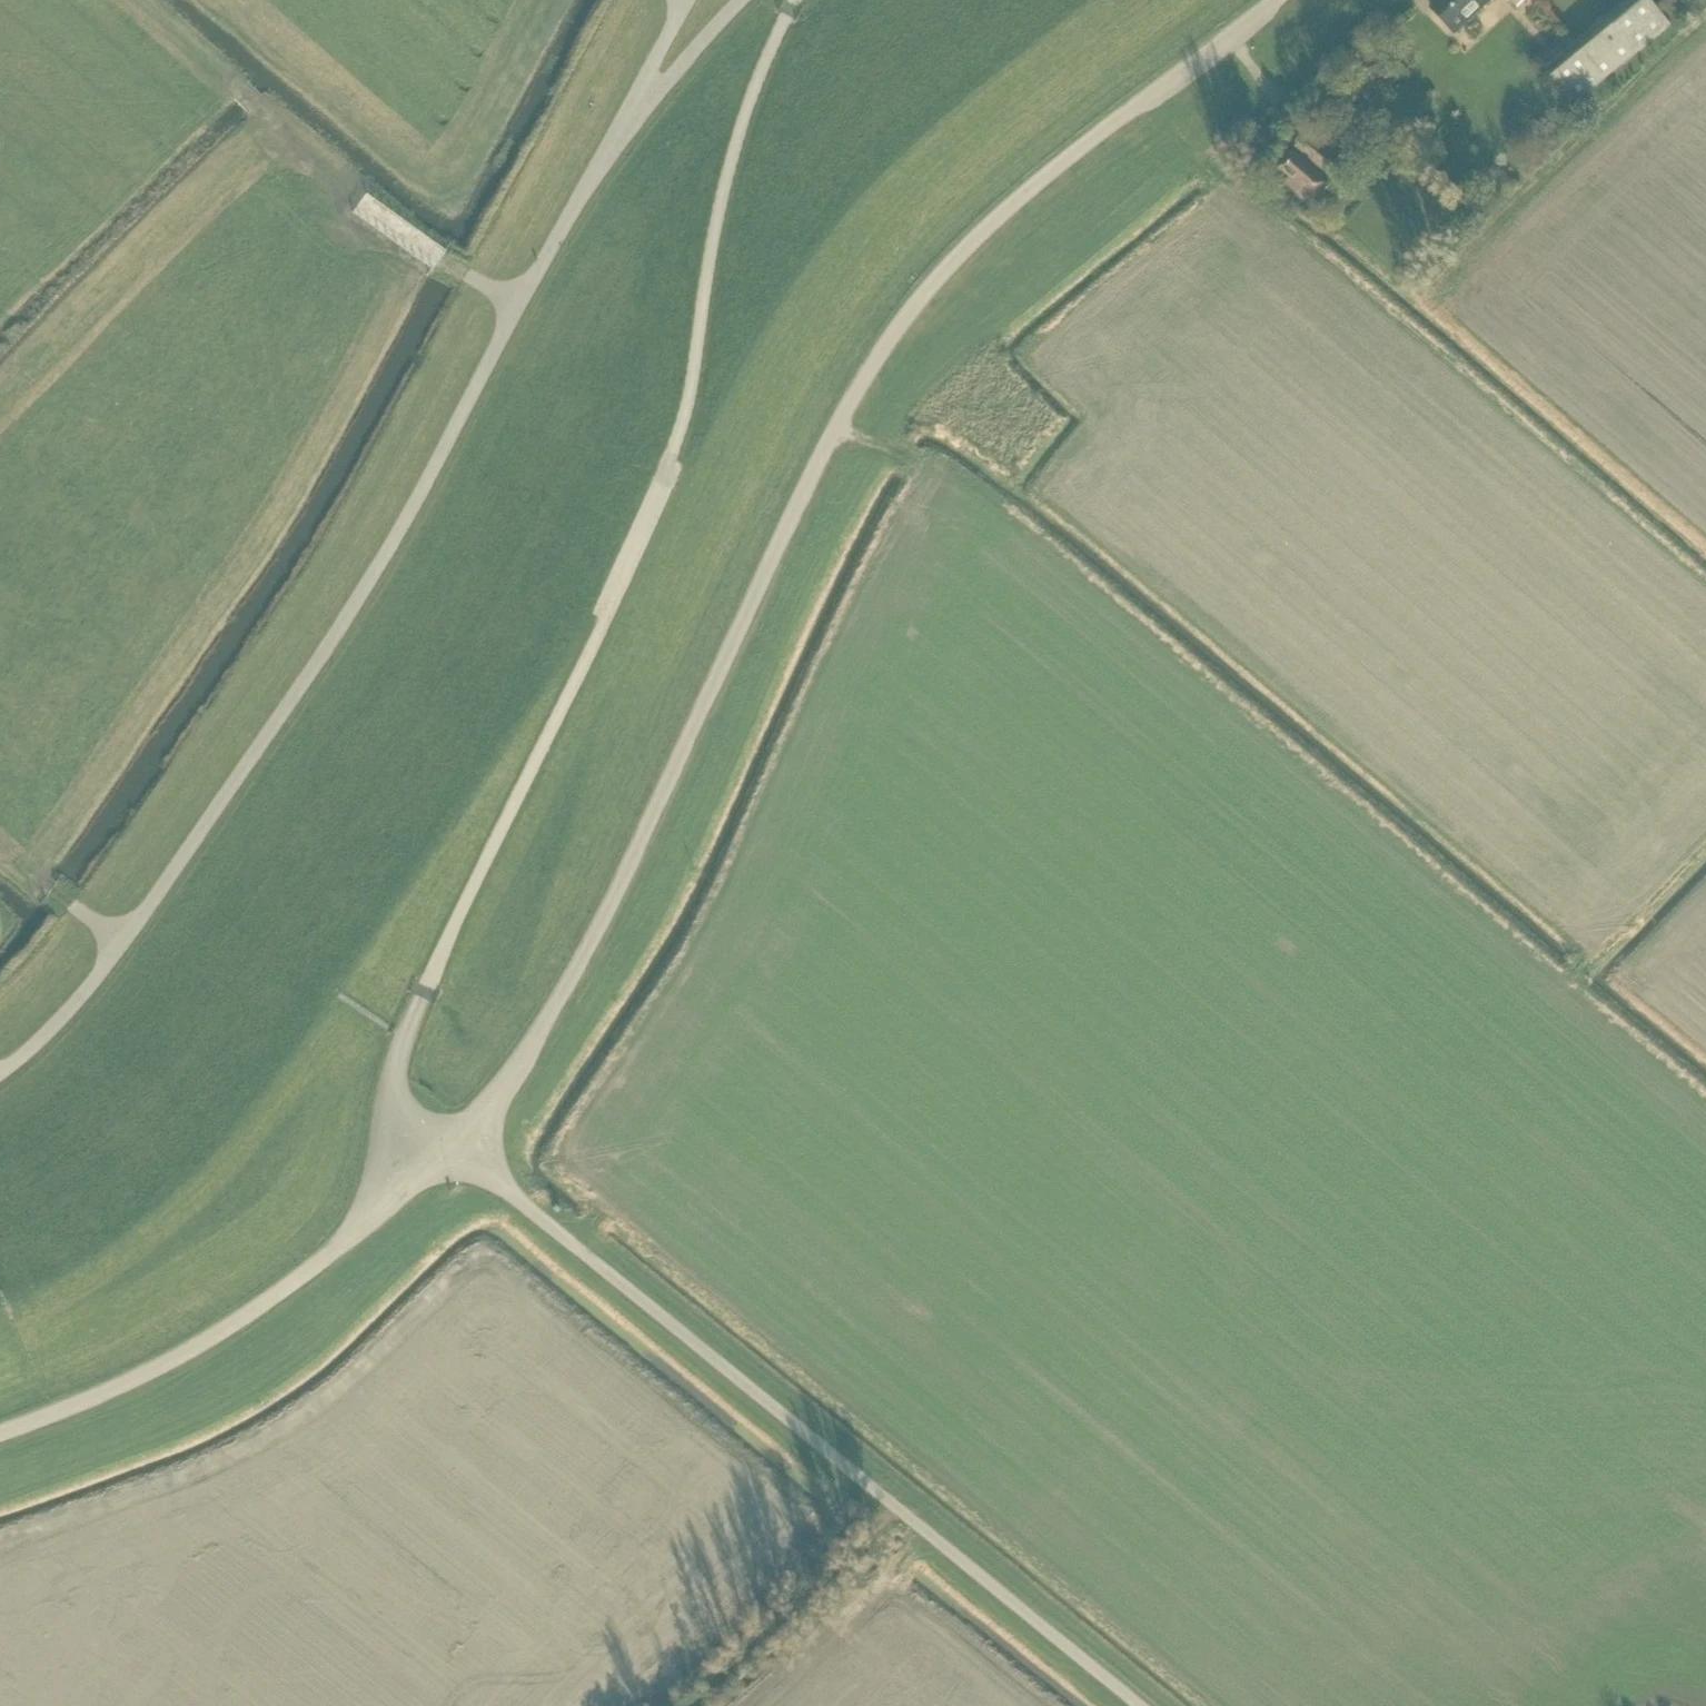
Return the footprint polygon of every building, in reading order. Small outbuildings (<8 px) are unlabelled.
[(1432,9),(1456,35),(1492,0),(1442,0),(1432,9)] [(1527,0),(1510,0),(1518,8),(1527,0)] [(1672,24),(1652,0),(1631,0),(1576,44),(1568,34),(1539,58),(1577,104),(1672,24)] [(1334,181),(1338,176),(1351,160),(1312,126),(1294,148),(1334,181)] [(1310,205),(1330,183),(1294,152),(1280,168),(1291,178),(1285,184),(1310,205)]
